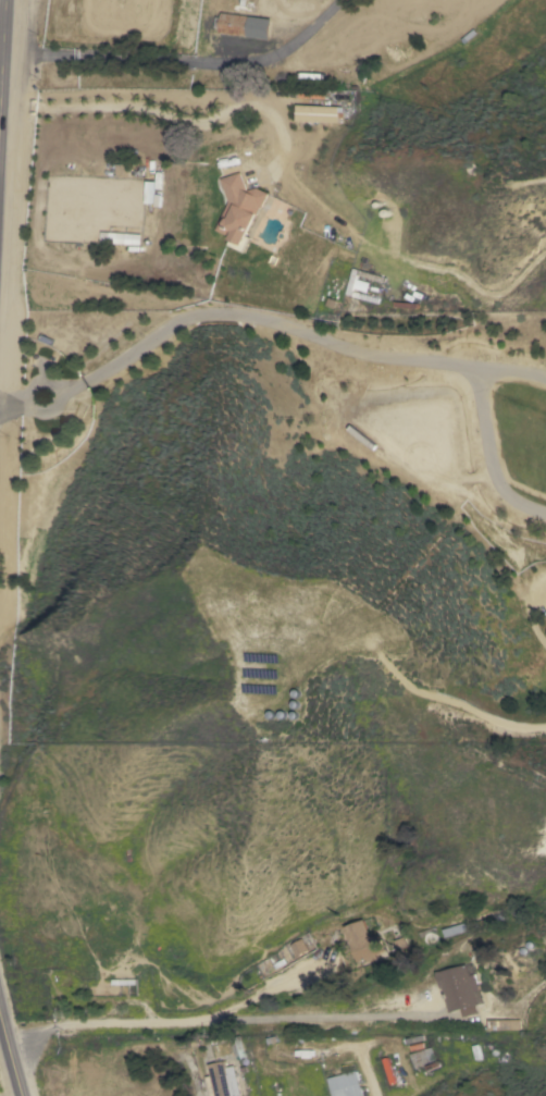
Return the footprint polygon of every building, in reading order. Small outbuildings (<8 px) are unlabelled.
[(219,33),(222,12),(271,19),(269,39),(219,33)] [(337,108),(336,123),(296,121),(297,106),(337,108)] [(129,176),(116,177),(116,164),(129,163),(129,176)] [(268,194),(261,208),(259,207),(246,236),(249,237),(243,253),(227,245),(229,239),(228,238),(229,236),(215,230),(228,201),(221,178),(241,172),(247,190),(256,187),(268,194)] [(140,234),(140,245),(100,243),(100,232),(140,234)] [(352,269),(383,278),(382,283),(356,275),(355,280),(368,283),(365,293),(352,288),(351,291),(377,298),(375,304),(345,294),(352,269)] [(342,926),(360,920),(368,937),(374,934),(382,951),(373,955),(374,959),(365,962),(363,958),(360,959),(361,961),(359,962),(358,960),(356,961),(342,926)] [(460,923),(462,931),(443,937),(439,929),(460,923)] [(288,945),(299,938),(306,950),(295,957),(288,945)] [(442,987),(440,988),(436,972),(438,971),(438,972),(464,964),(466,965),(471,964),(481,996),(474,997),(476,1005),(474,1005),(477,1015),(463,1020),(460,1009),(449,1012),(442,987)] [(517,1020),(517,1030),(486,1030),(486,1020),(517,1020)] [(219,1035),(218,1049),(204,1049),(206,1035),(219,1035)] [(408,1054),(417,1050),(417,1051),(429,1047),(433,1059),(422,1063),(422,1064),(413,1068),(408,1054)] [(235,1076),(239,1095),(209,1095),(207,1085),(200,1087),(198,1079),(204,1077),(204,1076),(210,1075),(208,1064),(223,1060),(224,1067),(232,1066),(234,1076),(235,1076)] [(355,1070),(361,1095),(333,1095),(327,1077),(355,1070)]
